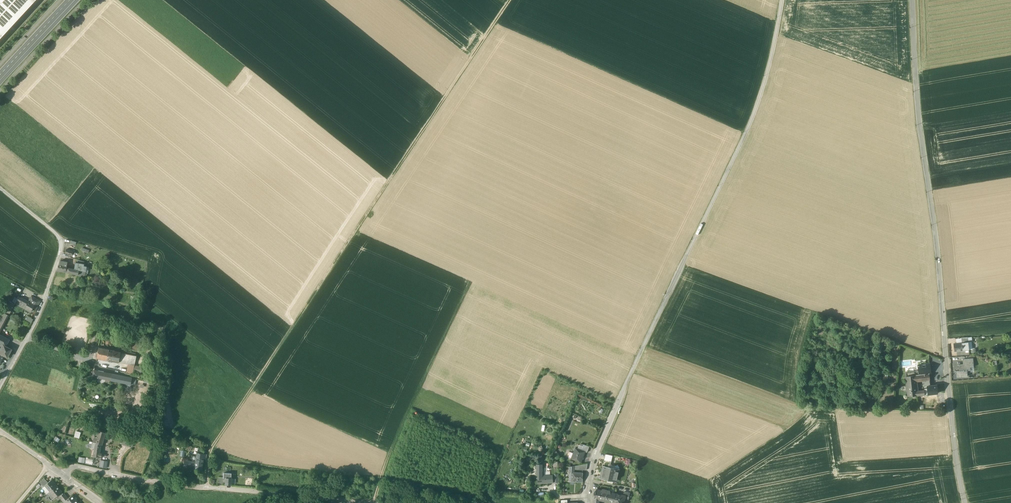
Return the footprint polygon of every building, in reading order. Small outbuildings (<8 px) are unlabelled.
[(36,0),(0,0),(0,39),(36,0)] [(77,263),(75,262),(74,269),(79,270),(78,276),(85,278),(87,267),(84,266),(84,264),(77,263)] [(67,265),(59,264),(57,270),(65,272),(66,268),(67,265)] [(66,268),(65,272),(74,274),(78,275),(77,276),(78,276),(79,270),(74,269),(66,268)] [(32,296),(28,302),(34,305),(33,308),(36,310),(40,301),(32,296)] [(28,302),(19,297),(15,303),(24,308),(28,302)] [(34,305),(28,302),(24,308),(31,312),(34,305)] [(2,312),(9,316),(11,311),(4,308),(2,312)] [(2,312),(0,315),(0,332),(9,316),(2,312)] [(3,345),(6,346),(9,340),(0,335),(0,344),(3,345)] [(962,343),(954,344),(955,351),(963,351),(962,343)] [(3,345),(0,352),(0,354),(4,356),(7,357),(11,350),(6,346),(3,345)] [(109,350),(99,348),(96,358),(107,360),(108,355),(109,350)] [(120,353),(114,352),(113,356),(112,361),(118,363),(120,353)] [(136,356),(120,353),(118,363),(128,365),(134,366),(136,356)] [(963,365),(959,365),(959,371),(956,371),(957,377),(967,377),(967,371),(970,371),(970,367),(974,367),(973,359),(968,359),(969,364),(963,365)] [(918,371),(919,375),(931,373),(930,364),(918,366),(918,371)] [(112,375),(94,371),(92,377),(111,380),(112,375)] [(919,375),(906,376),(906,383),(916,381),(930,380),(929,374),(919,375)] [(132,379),(112,375),(111,380),(130,385),(132,379)] [(916,381),(906,383),(907,386),(906,386),(906,391),(907,391),(908,397),(917,396),(917,391),(916,381)] [(936,385),(927,386),(928,388),(924,389),(924,390),(925,395),(937,393),(936,385)] [(105,433),(98,431),(97,435),(95,443),(101,445),(102,445),(105,433)] [(121,444),(132,447),(134,441),(118,437),(117,440),(122,441),(121,444)] [(95,443),(92,442),(92,444),(91,448),(94,449),(94,452),(95,452),(94,456),(101,458),(102,453),(101,453),(102,448),(100,448),(101,445),(95,443)] [(582,450),(576,448),(572,459),(581,462),(585,452),(582,450)] [(202,452),(198,450),(197,453),(196,457),(203,459),(204,454),(202,453),(202,452)] [(108,460),(100,459),(99,466),(107,467),(108,460)] [(195,462),(184,461),(183,467),(202,470),(203,464),(195,462)] [(613,469),(604,467),(602,477),(608,478),(608,479),(615,481),(616,477),(618,470),(613,469)] [(574,474),(570,474),(569,481),(582,482),(583,474),(574,474)] [(51,480),(45,485),(50,491),(57,486),(51,480)] [(62,492),(57,486),(50,491),(55,497),(62,492)] [(616,494),(610,492),(609,492),(603,491),(602,490),(601,491),(597,489),(594,499),(595,499),(599,500),(614,502),(616,494)] [(616,494),(614,502),(624,502),(625,498),(625,496),(623,496),(623,495),(616,494)]
